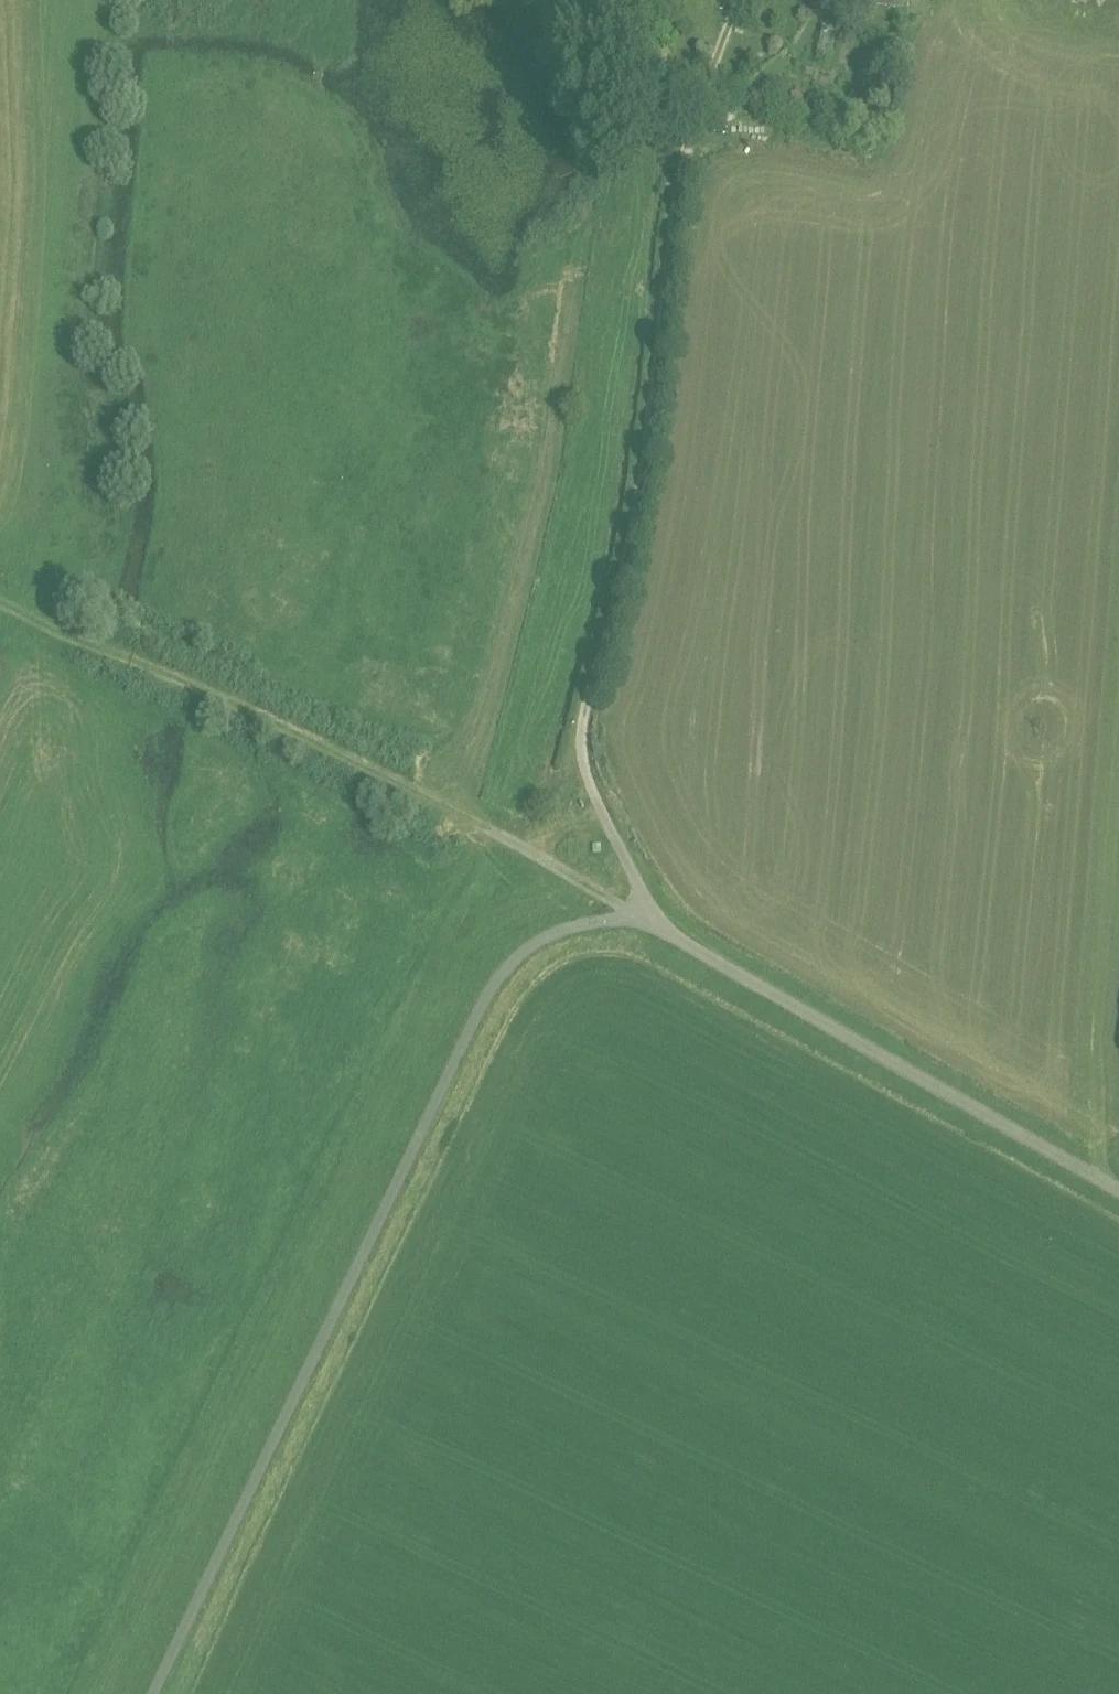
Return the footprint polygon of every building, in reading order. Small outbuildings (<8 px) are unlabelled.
[(903,11),(905,0),(834,0),(903,11)]
